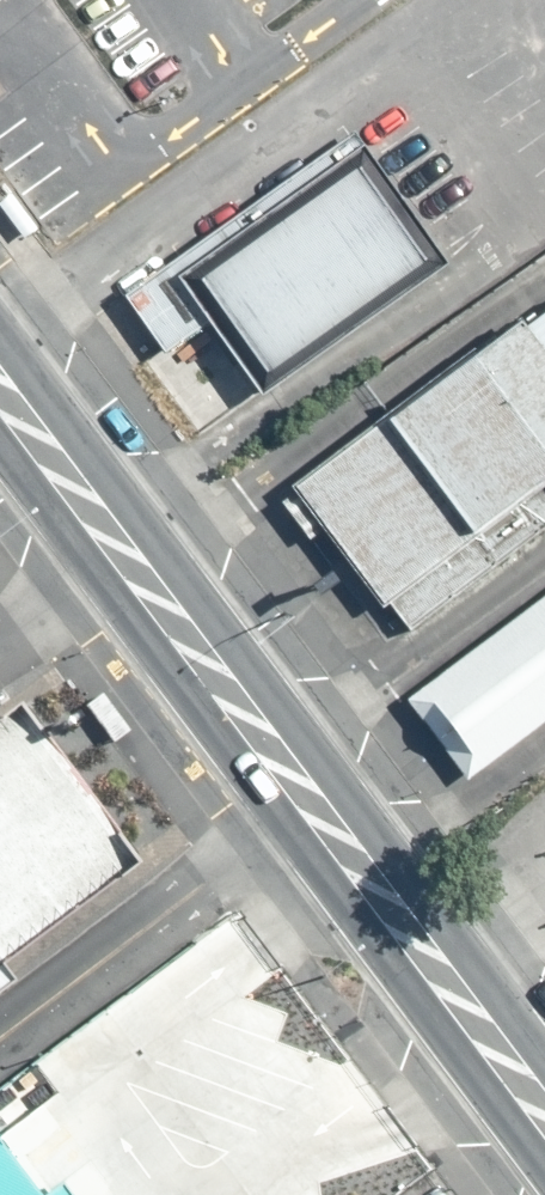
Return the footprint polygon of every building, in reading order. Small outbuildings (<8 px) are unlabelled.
[(385,239),(315,149),(160,268),(230,358),(385,239)] [(543,285),(453,354),(435,332),(260,466),(354,587),(523,457),(540,479),(544,475),(544,287),(543,285)] [(374,672),(434,750),(544,665),(544,540),(374,672)] [(23,716),(0,733),(0,967),(136,862),(23,716)] [(196,1101),(276,1039),(187,924),(6,1065),(97,1182),(80,1194),(269,1194),(196,1101)] [(425,1153),(371,1194),(457,1194),(425,1153)]
